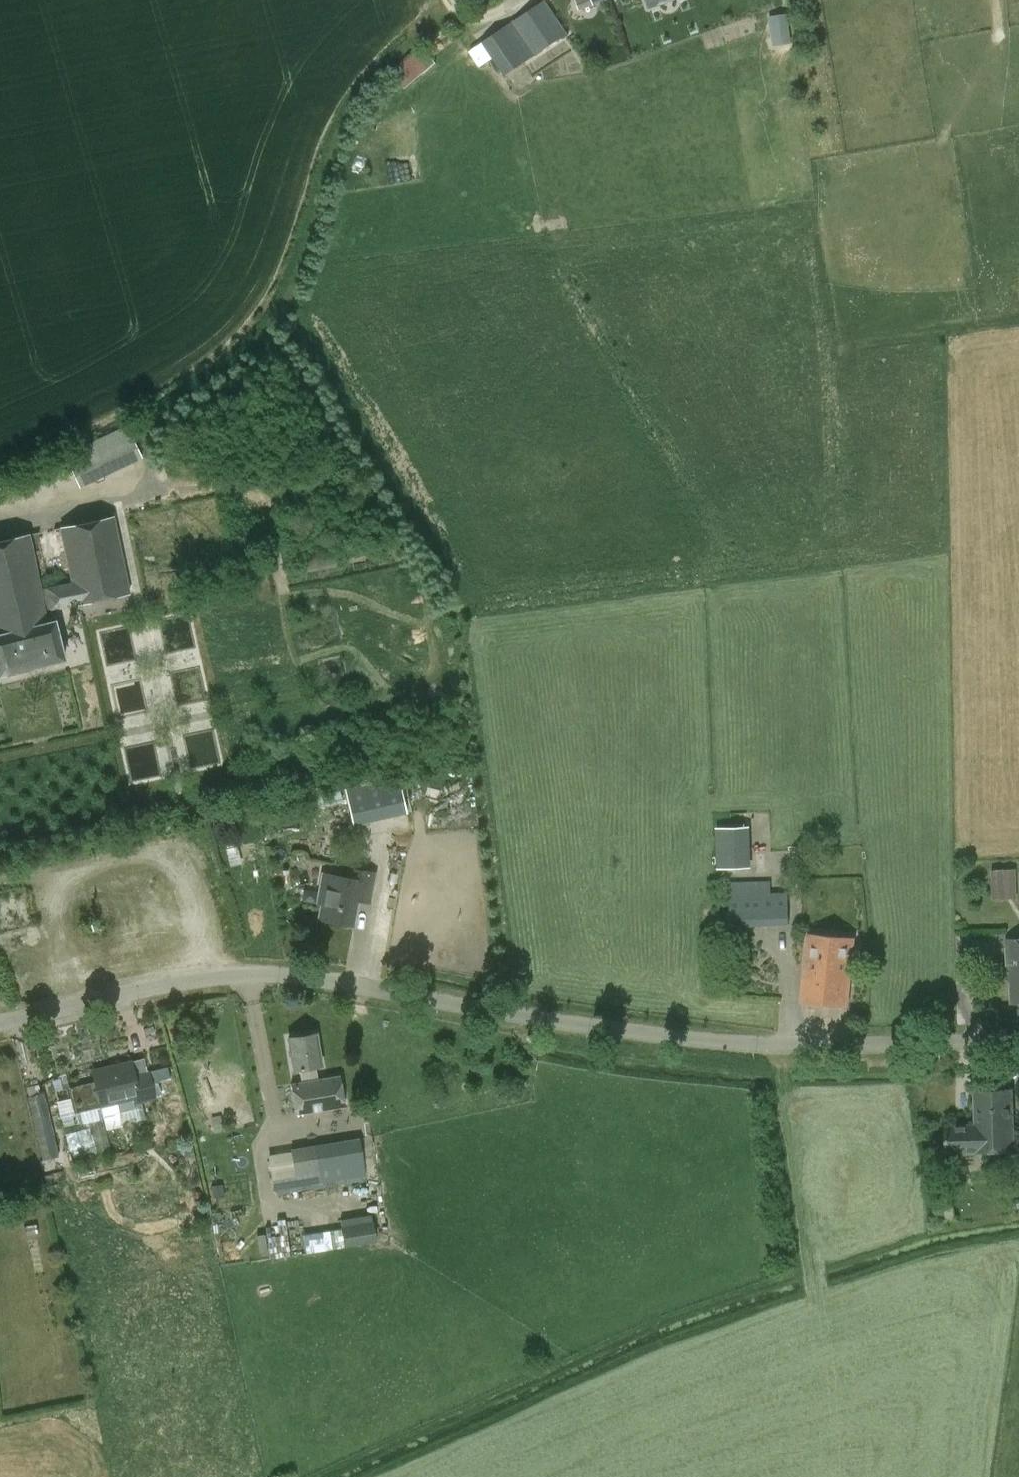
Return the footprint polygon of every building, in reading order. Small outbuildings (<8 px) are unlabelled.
[(648,8),(671,0),(645,0),(648,8)] [(544,1),(480,44),(469,51),(479,66),(493,58),(505,77),(567,34),(544,1)] [(787,14),(769,16),(772,46),(791,43),(787,14)] [(406,84),(435,63),(423,46),(394,67),(406,84)] [(63,452),(77,485),(140,459),(126,426),(63,452)] [(47,622),(46,615),(128,594),(129,599),(234,577),(217,495),(114,518),(114,516),(30,535),(30,534),(0,541),(0,622),(13,619),(25,670),(62,660),(52,621),(47,622)] [(147,710),(116,719),(124,746),(155,737),(147,710)] [(398,777),(344,789),(352,825),(406,813),(398,777)] [(750,828),(715,829),(716,853),(716,869),(751,868),(750,828)] [(991,900),(1017,899),(1016,869),(1004,869),(991,870),(991,888),(991,900)] [(359,871),(357,881),(322,875),(320,892),(323,892),(319,919),(351,924),(355,900),(369,903),(374,874),(359,871)] [(731,926),(789,925),(788,893),(771,893),(771,881),(730,882),(731,926)] [(853,939),(808,934),(802,1001),(847,1006),(853,939)] [(1006,940),(1006,971),(1010,971),(1011,1002),(1018,1002),(1018,940),(1006,940)] [(318,1079),(316,1068),(321,1067),(316,1034),(289,1038),(294,1071),(299,1070),(301,1083),(289,1085),(295,1116),(345,1108),(340,1075),(318,1079)] [(156,1100),(148,1071),(134,1075),(130,1062),(114,1066),(114,1070),(93,1075),(104,1118),(116,1116),(113,1104),(132,1099),(134,1105),(156,1100)] [(976,1124),(945,1125),(946,1155),(976,1155),(976,1152),(1013,1151),(1014,1162),(1018,1162),(1018,1130),(1013,1130),(1011,1090),(975,1091),(976,1124)] [(37,1096),(51,1158),(67,1154),(52,1092),(37,1096)] [(274,1191),(365,1176),(359,1138),(290,1149),(295,1177),(272,1180),(274,1191)] [(302,1231),(303,1247),(375,1245),(374,1215),(341,1216),(341,1230),(302,1231)]
